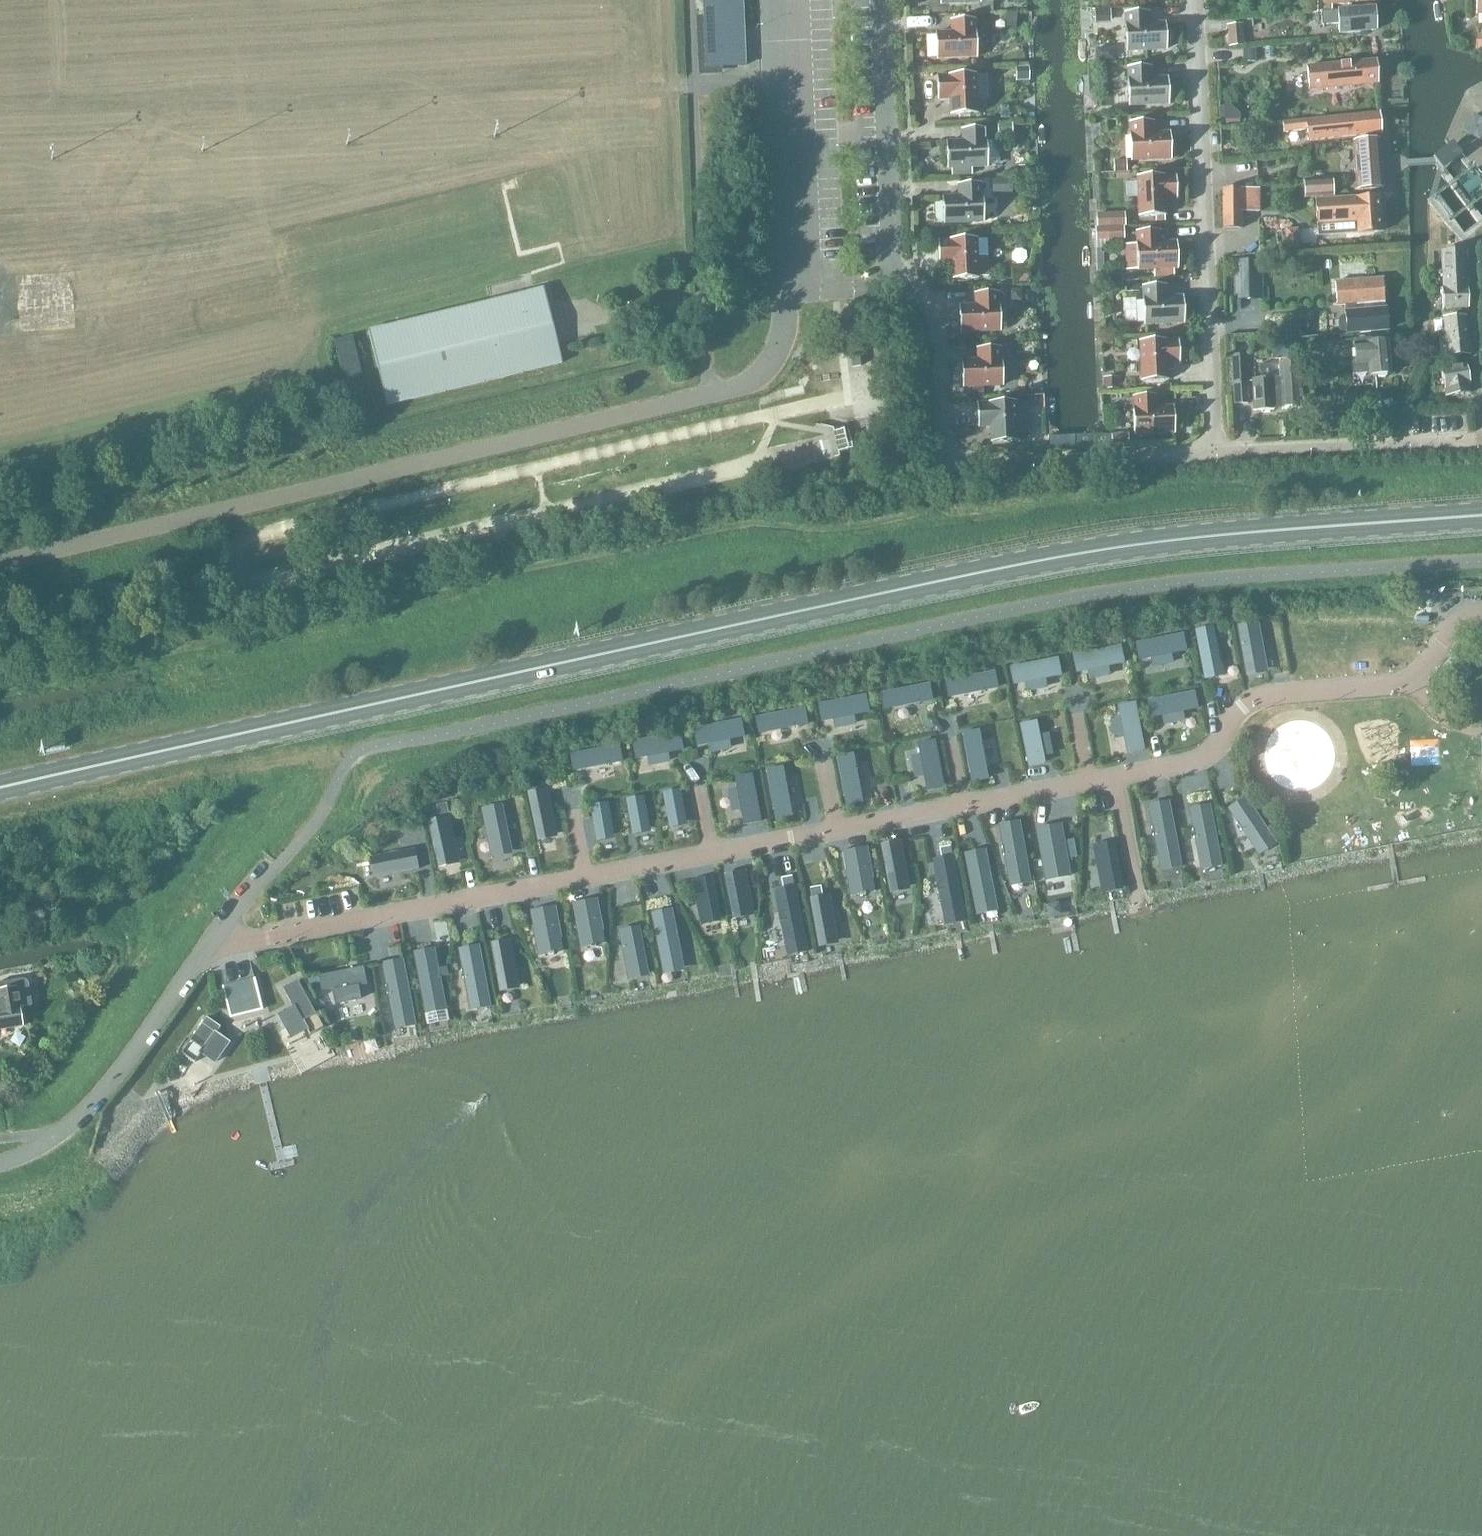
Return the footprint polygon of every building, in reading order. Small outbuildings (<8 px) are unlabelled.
[(706,67),(745,65),(744,26),(744,17),(743,0),(704,0),(706,67)] [(1322,12),(1331,11),(1331,5),(1375,3),(1375,0),(1323,0),(1317,0),(1317,2),(1308,2),(1308,12),(1322,12)] [(1322,12),(1323,25),(1337,24),(1338,34),(1376,31),(1374,8),(1337,11),(1331,11),(1322,12)] [(1127,51),(1167,49),(1166,23),(1150,24),(1149,11),(1126,12),(1126,25),(1127,51)] [(912,28),(934,28),(933,18),(912,18),(912,28)] [(937,59),(975,57),(977,57),(976,31),(975,18),(952,19),(952,32),(936,33),(937,59)] [(1244,42),(1243,22),(1224,23),(1225,43),(1244,42)] [(1109,48),(1096,49),(1097,61),(1115,60),(1114,53),(1109,48)] [(1308,67),(1310,89),(1379,83),(1377,60),(1308,67)] [(1129,105),(1169,104),(1168,78),(1152,78),(1152,66),(1128,67),(1129,79),(1128,79),(1129,105)] [(937,75),(938,99),(951,99),(952,114),(978,113),(976,73),(950,75),(937,75)] [(1283,122),(1284,132),(1307,129),(1308,140),(1382,132),(1380,112),(1306,120),(1283,122)] [(1477,136),(1481,128),(1481,120),(1472,114),(1464,128),(1477,136)] [(1131,134),(1132,160),(1172,158),(1170,132),(1154,133),(1154,120),(1130,122),(1131,134)] [(971,167),(988,166),(987,140),(986,140),(986,128),(962,129),(963,141),(947,142),(948,168),(952,168),(952,174),(971,174),(971,167)] [(1354,141),(1358,189),(1383,187),(1379,138),(1354,141)] [(1453,142),(1433,157),(1443,170),(1462,155),(1453,142)] [(1110,177),(1125,178),(1125,165),(1111,164),(1110,177)] [(1165,199),(1178,199),(1177,175),(1164,176),(1164,175),(1138,176),(1140,216),(1166,215),(1165,199)] [(1304,181),(1305,197),(1334,195),(1333,179),(1304,181)] [(982,183),(958,184),(959,196),(943,197),(944,223),(984,221),(983,195),(982,183)] [(1242,228),(1242,211),(1260,211),(1259,188),(1223,188),(1224,228),(1242,228)] [(1356,223),(1357,233),(1382,232),(1380,196),(1316,200),(1317,225),(1356,223)] [(1297,246),(1297,224),(1281,224),(1280,245),(1297,246)] [(1161,230),(1137,231),(1138,244),(1137,244),(1138,269),(1154,269),(1154,277),(1175,277),(1174,268),(1178,268),(1177,242),(1167,242),(1167,231),(1161,232),(1161,230)] [(978,257),(977,240),(977,238),(951,239),(938,240),(939,264),(952,263),(953,279),(979,278),(979,276),(989,276),(988,256),(978,257)] [(1442,251),(1442,270),(1466,269),(1466,250),(1442,251)] [(1235,260),(1236,299),(1262,300),(1262,260),(1235,260)] [(1442,270),(1443,289),(1467,288),(1466,269),(1442,270)] [(1009,285),(1027,286),(1027,276),(1010,275),(1009,285)] [(1383,278),(1335,282),(1337,305),(1345,304),(1346,315),(1342,315),(1339,319),(1340,329),(1343,332),(1348,331),(1348,333),(1387,330),(1383,278)] [(1167,285),(1143,285),(1144,298),(1143,298),(1145,324),(1185,322),(1183,296),(1168,297),(1167,285)] [(545,288),(369,330),(387,405),(563,362),(545,288)] [(1468,288),(1467,288),(1443,289),(1442,289),(1443,309),(1469,308),(1468,288)] [(999,292),(975,293),(976,305),(960,306),(961,332),(1001,330),(1000,304),(999,304),(999,292)] [(1443,318),(1445,337),(1469,335),(1467,315),(1443,318)] [(345,360),(355,359),(351,335),(341,337),(345,360)] [(1469,335),(1445,337),(1446,357),(1470,355),(1469,335)] [(1166,340),(1141,341),(1142,380),(1168,380),(1167,364),(1180,363),(1179,339),(1166,340)] [(1369,385),(1368,375),(1377,375),(1379,377),(1386,377),(1387,374),(1391,374),(1388,342),(1371,343),(1371,339),(1354,340),(1357,386),(1369,385)] [(1001,346),(978,347),(978,360),(962,361),(963,387),(1003,385),(1002,359),(1001,346)] [(1232,355),(1235,404),(1250,403),(1247,355),(1232,355)] [(1300,361),(1280,362),(1281,377),(1253,378),(1254,411),(1274,409),(1274,406),(1282,405),(1282,409),(1302,408),(1300,361)] [(1466,365),(1441,369),(1446,397),(1471,392),(1466,365)] [(1021,417),(1039,417),(1038,394),(1020,395),(1021,417)] [(1134,408),(1135,434),(1175,433),(1174,407),(1158,407),(1157,395),(1134,396),(1134,408)] [(992,442),(1018,441),(1016,401),(978,403),(979,427),(991,426),(992,442)] [(1112,434),(1076,435),(1076,446),(1112,444),(1112,434)] [(1076,446),(1076,435),(1049,437),(1049,447),(1076,446)] [(1256,624),(1235,628),(1244,679),(1265,676),(1256,624)] [(1211,630),(1193,634),(1202,681),(1203,682),(1221,678),(1211,630)] [(1180,636),(1132,647),(1136,666),(1184,655),(1180,636)] [(1117,650),(1069,661),(1073,680),(1121,669),(1117,650)] [(1137,670),(1142,685),(1169,675),(1164,660),(1137,670)] [(1055,662),(1007,672),(1011,691),(1059,681),(1055,662)] [(992,674),(944,684),(948,703),(997,693),(992,674)] [(924,686),(876,696),(880,715),(928,705),(924,686)] [(1088,692),(1069,700),(1073,708),(1091,700),(1088,692)] [(1192,694),(1144,703),(1148,724),(1196,715),(1192,694)] [(862,698),(814,708),(818,727),(867,717),(862,698)] [(1134,706),(1115,710),(1124,757),(1143,753),(1134,706)] [(804,710),(751,721),(755,740),(808,729),(804,710)] [(738,722),(690,732),(693,751),(741,741),(738,722)] [(1034,722),(1015,726),(1025,773),(1044,769),(1034,722)] [(977,734),(958,738),(968,785),(987,781),(977,734)] [(674,736),(632,745),(635,763),(678,755),(674,736)] [(809,739),(776,748),(783,778),(817,769),(809,739)] [(933,743),(914,747),(924,794),(943,790),(933,743)] [(609,749),(567,758),(571,776),(613,768),(609,749)] [(852,756),(833,760),(843,807),(862,803),(852,756)] [(780,770),(761,774),(771,821),(790,817),(780,770)] [(750,777),(731,781),(741,828),(760,824),(750,777)] [(524,797),(534,846),(554,842),(544,793),(524,797)] [(677,793),(660,796),(666,833),(683,830),(677,793)] [(1245,797),(1223,811),(1231,823),(1227,826),(1257,872),(1283,855),(1245,797)] [(641,801),(624,804),(630,840),(647,837),(641,801)] [(1167,803),(1146,807),(1159,875),(1181,871),(1167,803)] [(1206,803),(1184,808),(1198,876),(1219,872),(1206,803)] [(605,807),(588,810),(594,846),(611,843),(605,807)] [(499,808),(478,812),(488,860),(509,856),(499,808)] [(1027,810),(1000,814),(1001,826),(1029,822),(1027,810)] [(446,820),(426,825),(436,872),(456,868),(446,820)] [(1017,825),(996,829),(1008,890),(1029,886),(1017,825)] [(1088,843),(1126,841),(1125,827),(1087,829),(1088,843)] [(1058,828),(1034,833),(1045,885),(1069,880),(1058,828)] [(898,844),(877,847),(886,899),(907,896),(898,844)] [(1113,846),(1090,850),(1098,897),(1121,893),(1113,846)] [(865,850),(840,854),(848,901),(873,897),(865,850)] [(413,853),(368,861),(371,881),(417,872),(413,853)] [(985,853),(961,858),(972,919),(996,915),(985,853)] [(952,860),(932,863),(942,930),(962,926),(952,860)] [(743,874),(722,878),(731,923),(752,919),(743,874)] [(710,880),(688,884),(697,929),(719,925),(710,880)] [(793,890),(771,894),(785,959),(806,954),(793,890)] [(826,898),(806,902),(815,952),(835,948),(826,898)] [(594,901),(569,906),(579,953),(604,947),(594,901)] [(552,908),(526,914),(536,961),(562,956),(552,908)] [(670,912),(649,916),(661,979),(681,975),(670,912)] [(835,930),(867,928),(867,916),(835,918),(835,930)] [(638,928),(616,932),(626,985),(648,981),(638,928)] [(507,943),(487,947),(496,997),(516,993),(507,943)] [(476,948),(455,952),(468,1018),(489,1013),(476,948)] [(430,950),(409,954),(422,1019),(443,1015),(430,950)] [(399,963),(379,967),(392,1033),(412,1029),(399,963)] [(362,1000),(359,986),(368,984),(367,982),(364,967),(319,975),(322,991),(333,989),(336,1005),(362,1000)] [(262,1009),(255,978),(224,986),(232,1017),(262,1009)] [(24,1026),(21,1006),(32,1004),(29,984),(28,981),(25,979),(22,979),(0,982),(0,1029),(24,1026)] [(285,988),(295,1006),(279,1015),(292,1039),(308,1030),(311,1035),(324,1028),(298,981),(285,988)] [(231,1042),(217,1032),(221,1027),(208,1017),(182,1053),(195,1063),(202,1054),(215,1064),(231,1042)]
